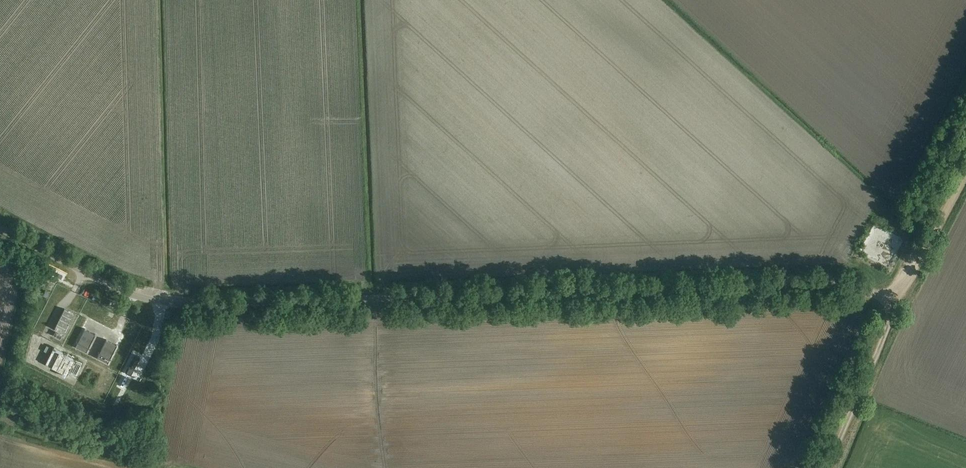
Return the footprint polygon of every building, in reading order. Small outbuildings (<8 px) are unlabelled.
[(63,332),(73,312),(64,308),(54,327),(63,332)] [(75,346),(87,352),(96,335),(85,329),(75,346)] [(97,358),(108,363),(117,345),(106,340),(97,358)] [(53,349),(46,363),(52,366),(59,352),(53,349)] [(59,352),(52,366),(68,374),(75,360),(59,352)]
